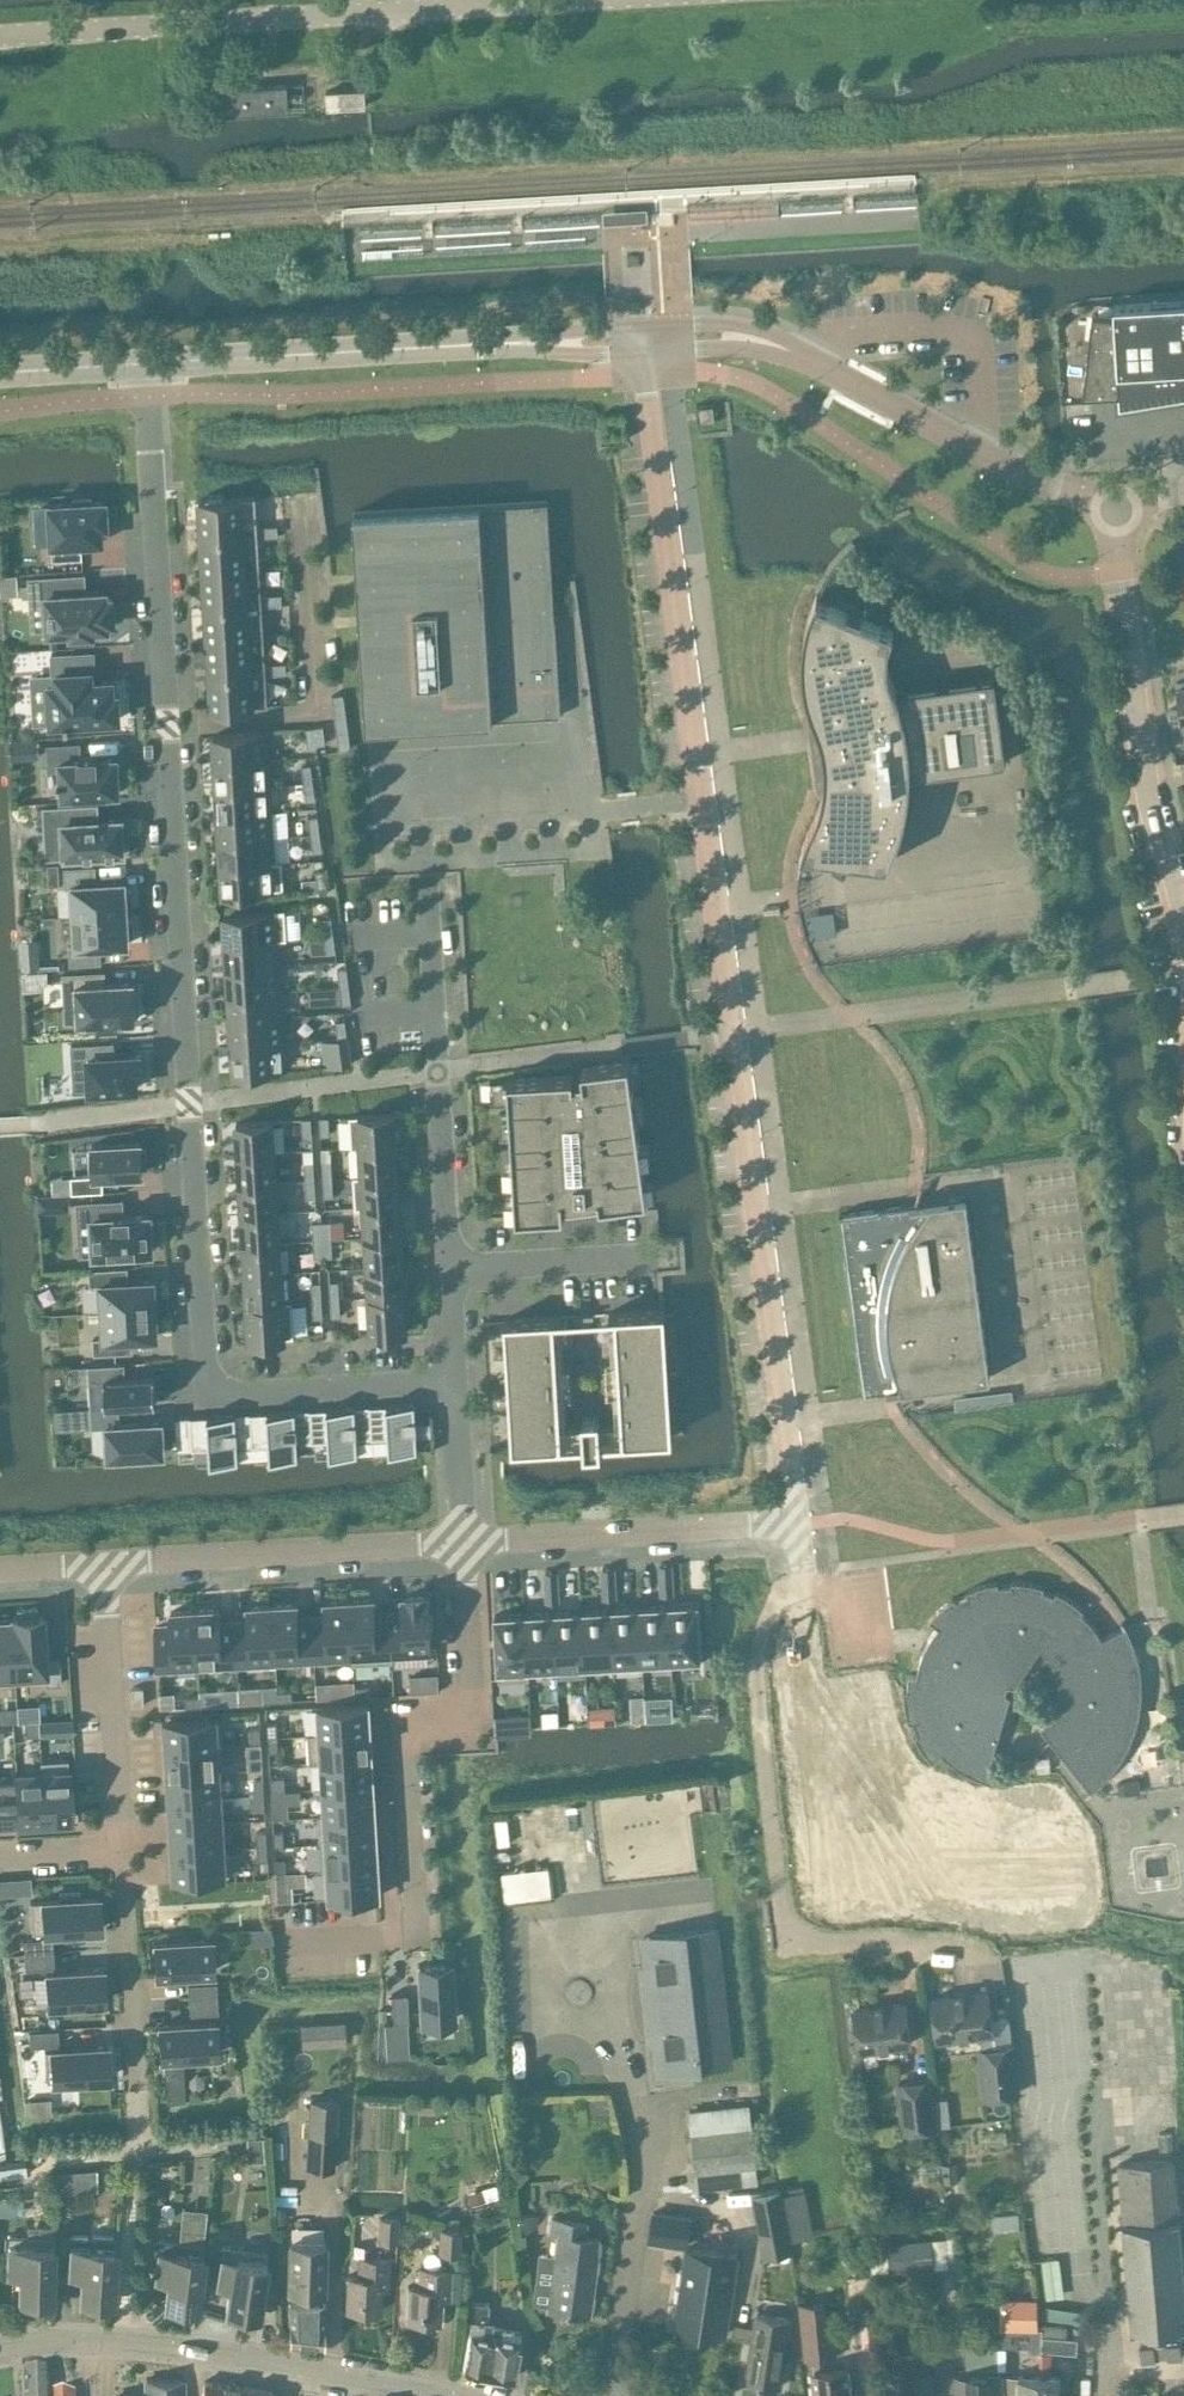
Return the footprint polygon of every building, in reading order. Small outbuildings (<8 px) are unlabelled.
[(328,108),(366,105),(365,88),(327,91),(328,108)] [(1113,305),(1114,316),(1115,316),(1119,392),(1120,405),(1183,394),(1183,301),(1113,305)] [(1099,302),(1098,314),(1112,315),(1113,304),(1099,302)] [(1092,313),(1083,395),(1119,392),(1115,316),(1114,316),(1112,315),(1098,314),(1092,313)] [(713,404),(699,406),(700,412),(701,418),(701,420),(715,419),(713,404)] [(256,495),(200,498),(203,569),(260,566),(258,536),(257,526),(256,495)] [(108,525),(107,500),(93,501),(92,497),(73,498),(74,502),(50,503),(53,559),(83,558),(82,542),(103,541),(102,525),(108,525)] [(471,721),(492,719),(493,719),(560,715),(559,697),(553,589),(548,501),(353,513),(355,546),(355,548),(364,690),(366,727),(367,727),(471,721)] [(258,536),(268,536),(267,525),(257,526),(258,536)] [(267,525),(268,536),(278,535),(277,525),(267,525)] [(260,566),(203,569),(207,638),(264,634),(262,605),(262,595),(260,566)] [(76,575),(29,578),(30,598),(47,597),(49,631),(72,630),(72,634),(93,633),(92,629),(108,628),(108,622),(114,622),(112,598),(107,598),(106,592),(77,594),(76,575)] [(282,593),(272,594),(272,604),(282,604),(282,593)] [(262,605),(272,604),(272,594),(262,595),(262,605)] [(800,855),(799,862),(801,862),(802,856),(803,851),(813,852),(834,855),(833,857),(846,864),(848,861),(850,857),(887,862),(891,854),(894,847),(897,839),(900,831),(902,823),(905,815),(906,807),(908,799),(909,790),(910,782),(910,774),(915,773),(925,772),(937,770),(942,770),(974,765),(979,765),(1006,761),(995,677),(987,678),(982,678),(968,680),(962,681),(931,685),(926,686),(896,690),(894,686),(892,681),(891,677),(889,672),(888,667),(888,663),(888,658),(888,653),(888,648),(889,644),(890,639),(892,635),(894,630),(861,617),(862,614),(848,608),(847,611),(816,599),(815,598),(813,602),(811,608),(809,613),(808,618),(807,622),(806,626),(805,629),(804,634),(804,638),(803,643),(803,648),(802,653),(802,658),(803,664),(803,670),(804,678),(805,683),(806,689),(807,694),(808,698),(809,701),(807,702),(808,709),(813,750),(818,786),(824,785),(823,791),(821,797),(820,803),(818,808),(816,814),(813,820),(811,825),(808,831),(805,837),(803,843),(802,849),(800,855)] [(264,634),(207,638),(212,708),(268,704),(266,674),(266,673),(266,663),(264,634)] [(94,652),(51,654),(53,674),(56,674),(57,683),(49,683),(52,722),(76,721),(76,726),(95,724),(95,719),(120,718),(118,693),(114,693),(113,679),(91,681),(91,672),(95,672),(94,652)] [(276,663),(276,673),(286,673),(286,662),(276,663)] [(266,674),(276,673),(276,663),(266,663),(266,673),(266,674)] [(1176,681),(1179,707),(1168,708),(1173,743),(1183,741),(1183,680),(1176,681)] [(343,693),(332,695),(333,704),(345,702),(343,693)] [(345,702),(333,704),(334,713),(346,711),(345,702)] [(346,711),(334,713),(336,722),(347,720),(346,711)] [(347,720),(336,722),(337,731),(348,729),(347,720)] [(314,726),(317,744),(325,743),(323,725),(314,726)] [(308,745),(317,744),(314,726),(306,727),(308,745)] [(348,729),(337,731),(338,740),(349,738),(348,729)] [(213,735),(215,762),(267,759),(266,732),(263,732),(213,735)] [(39,737),(23,739),(24,758),(40,757),(40,755),(39,737)] [(349,738),(338,740),(339,749),(351,748),(349,738)] [(81,756),(80,742),(47,744),(49,770),(61,769),(61,778),(58,778),(59,783),(61,783),(62,796),(120,792),(119,785),(123,785),(122,763),(118,764),(117,757),(97,758),(97,755),(81,756)] [(215,762),(216,787),(269,784),(267,759),(215,762)] [(302,765),(304,782),(313,781),(311,764),(302,765)] [(306,799),(315,798),(313,781),(304,782),(306,799)] [(216,787),(218,813),(271,810),(269,784),(216,787)] [(87,804),(44,807),(46,834),(65,833),(66,858),(123,854),(123,845),(127,844),(126,821),(121,821),(121,819),(88,821),(87,804)] [(219,839),(272,836),(271,810),(218,813),(219,839)] [(318,815),(309,816),(311,834),(320,832),(318,815)] [(322,850),(320,832),(311,834),(313,851),(322,850)] [(272,836),(219,839),(221,865),(274,862),(274,861),(272,836)] [(282,860),(274,861),(274,862),(221,865),(223,892),(272,889),(272,891),(284,890),(282,860)] [(74,915),(127,912),(126,907),(131,902),(131,890),(125,885),(125,880),(96,882),(95,866),(66,867),(67,885),(73,885),(74,915)] [(327,887),(325,870),(316,871),(318,888),(327,887)] [(273,909),(274,911),(224,914),(226,941),(278,938),(287,937),(285,910),(285,908),(273,909)] [(127,912),(74,915),(76,945),(70,945),(71,963),(100,961),(99,945),(129,943),(128,938),(133,933),(133,921),(127,916),(127,912)] [(322,918),(324,935),(333,934),(331,916),(322,918)] [(333,934),(324,935),(327,952),(336,951),(333,934)] [(226,941),(227,967),(280,964),(278,939),(278,938),(226,941)] [(22,954),(21,954),(22,968),(23,967),(40,967),(39,953),(22,954)] [(281,989),(280,964),(227,967),(229,993),(281,989)] [(340,986),(349,985),(347,967),(338,968),(340,986)] [(47,970),(22,972),(23,985),(48,984),(47,970)] [(105,970),(63,973),(65,1007),(77,1007),(78,1022),(101,1021),(101,1030),(117,1029),(116,1020),(136,1019),(133,981),(129,981),(106,982),(105,970)] [(351,1000),(349,985),(340,986),(342,1003),(351,1002),(351,1000)] [(229,993),(230,1018),(283,1015),(281,989),(229,993)] [(230,1018),(232,1044),(284,1041),(283,1015),(230,1018)] [(336,1020),(338,1038),(347,1037),(345,1019),(336,1020)] [(347,1037),(338,1038),(340,1055),(349,1054),(347,1037)] [(286,1068),(284,1041),(232,1044),(233,1071),(283,1068),(286,1068)] [(74,1091),(138,1087),(137,1073),(141,1073),(140,1054),(101,1056),(100,1042),(71,1043),(74,1091)] [(629,1063),(629,1061),(581,1067),(583,1078),(573,1078),(573,1074),(508,1078),(508,1081),(509,1098),(510,1114),(512,1132),(511,1132),(513,1162),(514,1180),(515,1196),(516,1214),(516,1217),(564,1214),(563,1206),(599,1201),(600,1204),(647,1198),(647,1196),(646,1196),(644,1178),(642,1162),(639,1145),(640,1144),(636,1114),(635,1115),(633,1097),(634,1097),(632,1081),(631,1081),(629,1063)] [(396,1144),(394,1113),(349,1115),(351,1147),(360,1147),(360,1146),(396,1144)] [(330,1134),(328,1116),(320,1117),(319,1117),(320,1135),(330,1134)] [(311,1117),(310,1117),(302,1118),(303,1136),(312,1135),(311,1117)] [(236,1122),(238,1153),(274,1151),(272,1120),(236,1122)] [(103,1190),(103,1175),(143,1173),(142,1167),(147,1166),(146,1147),(141,1147),(141,1142),(92,1144),(94,1175),(71,1176),(72,1192),(103,1190)] [(360,1146),(360,1147),(362,1175),(362,1176),(397,1174),(396,1144),(360,1146)] [(274,1151),(238,1153),(240,1183),(276,1181),(274,1151)] [(331,1160),(322,1161),(323,1178),(332,1178),(331,1160)] [(304,1162),(306,1179),(315,1179),(313,1161),(304,1162)] [(397,1174),(362,1176),(362,1175),(353,1175),(355,1207),(363,1207),(363,1206),(399,1204),(397,1174)] [(324,1196),(333,1195),(332,1178),(323,1178),(324,1196)] [(316,1197),(315,1179),(306,1179),(307,1197),(316,1197)] [(240,1183),(242,1213),(278,1211),(276,1181),(240,1183)] [(922,1185),(921,1185),(919,1191),(917,1197),(914,1203),(839,1213),(863,1394),(892,1390),(905,1413),(907,1412),(897,1396),(915,1389),(915,1387),(990,1377),(966,1196),(929,1201),(918,1198),(920,1192),(922,1185)] [(54,1194),(39,1195),(39,1210),(55,1209),(54,1194)] [(114,1200),(77,1202),(78,1219),(92,1218),(95,1254),(109,1253),(110,1258),(128,1257),(128,1252),(152,1250),(151,1244),(155,1244),(154,1220),(150,1220),(150,1215),(130,1216),(130,1214),(115,1215),(114,1200)] [(363,1207),(365,1236),(401,1234),(399,1204),(363,1206),(363,1207)] [(278,1211),(242,1213),(244,1243),(280,1241),(278,1211)] [(321,1221),(322,1238),(327,1238),(331,1238),(330,1220),(326,1221),(321,1221)] [(317,1221),(313,1221),(314,1239),(318,1239),(322,1238),(321,1221),(317,1221)] [(367,1266),(403,1264),(401,1234),(365,1236),(367,1266)] [(318,1239),(314,1239),(315,1257),(319,1256),(323,1256),(322,1239),(322,1238),(318,1239)] [(322,1239),(323,1256),(328,1256),(332,1256),(331,1238),(327,1238),(322,1238),(322,1239)] [(244,1243),(246,1273),(281,1271),(280,1241),(244,1243)] [(367,1266),(369,1296),(405,1294),(403,1264),(367,1266)] [(103,1311),(156,1307),(156,1306),(155,1307),(154,1279),(120,1281),(119,1267),(89,1269),(90,1284),(101,1283),(103,1311)] [(281,1271),(246,1273),(247,1304),(283,1301),(283,1300),(281,1271)] [(329,1281),(330,1298),(339,1298),(338,1280),(329,1281)] [(312,1282),(313,1299),(322,1299),(321,1281),(312,1282)] [(371,1332),(407,1329),(405,1294),(369,1296),(371,1332)] [(330,1298),(331,1316),(340,1315),(339,1298),(330,1298)] [(323,1317),(322,1299),(313,1299),(314,1317),(323,1317)] [(283,1300),(283,1301),(247,1304),(250,1339),(285,1337),(294,1336),(292,1300),(283,1300)] [(156,1307),(103,1311),(104,1338),(93,1339),(94,1354),(124,1352),(123,1338),(157,1336),(155,1309),(156,1309),(156,1307)] [(673,1435),(665,1308),(605,1311),(606,1328),(612,1328),(614,1361),(607,1362),(609,1390),(615,1390),(617,1421),(600,1422),(599,1414),(582,1415),(582,1423),(567,1424),(565,1392),(571,1392),(570,1363),(564,1363),(562,1331),(568,1330),(567,1314),(505,1318),(513,1446),(584,1441),(584,1449),(602,1448),(601,1440),(673,1435)] [(88,1364),(91,1406),(119,1404),(156,1402),(154,1375),(126,1376),(125,1362),(88,1364)] [(371,1428),(357,1429),(357,1439),(389,1437),(389,1451),(418,1449),(415,1403),(369,1405),(371,1428)] [(121,1423),(119,1404),(91,1406),(92,1426),(107,1426),(109,1454),(111,1454),(111,1459),(144,1457),(144,1452),(164,1451),(162,1421),(121,1423)] [(311,1432),(297,1433),(298,1442),(329,1440),(330,1455),(358,1453),(357,1439),(357,1429),(355,1406),(310,1409),(311,1432)] [(252,1435),(237,1436),(238,1446),(269,1444),(270,1458),(298,1457),(298,1442),(297,1433),(296,1410),(250,1413),(252,1435)] [(236,1414),(191,1416),(192,1439),(178,1440),(178,1450),(210,1448),(211,1462),(239,1460),(238,1446),(237,1436),(236,1414)] [(660,1565),(661,1579),(672,1579),(671,1565),(660,1565)] [(604,1583),(614,1582),(613,1568),(603,1569),(604,1583)] [(546,1572),(547,1586),(557,1586),(556,1571),(546,1572)] [(672,1593),(672,1579),(661,1579),(662,1594),(672,1593)] [(905,1688),(904,1688),(905,1702),(907,1712),(909,1721),(913,1720),(917,1732),(914,1733),(920,1743),(926,1752),(933,1760),(942,1752),(950,1760),(960,1767),(970,1772),(981,1777),(992,1780),(993,1775),(997,1756),(992,1754),(1010,1692),(1007,1690),(1006,1688),(1006,1685),(1008,1682),(1011,1682),(1014,1683),(1039,1648),(1046,1654),(1051,1661),(1055,1669),(1058,1677),(1059,1686),(1058,1695),(1055,1704),(1051,1712),(1046,1719),(1039,1725),(1090,1789),(1085,1792),(1086,1793),(1091,1789),(1103,1779),(1113,1768),(1122,1755),(1129,1742),(1135,1728),(1139,1713),(1141,1698),(1141,1683),(1140,1668),(1137,1653),(1132,1638),(1125,1624),(1123,1620),(1122,1620),(1121,1621),(1124,1625),(1102,1637),(1096,1628),(1089,1619),(1081,1611),(1083,1609),(1075,1602),(1066,1595),(1056,1590),(1054,1593),(1042,1589),(1044,1585),(1035,1583),(1023,1581),(1011,1580),(1011,1583),(998,1584),(997,1581),(987,1583),(976,1586),(966,1590),(967,1593),(956,1599),(954,1596),(944,1603),(936,1611),(928,1619),(929,1620),(930,1619),(938,1626),(932,1634),(926,1644),(922,1653),(919,1664),(917,1674),(908,1674),(907,1688),(905,1688)] [(615,1596),(614,1582),(604,1583),(605,1597),(615,1596)] [(558,1600),(557,1586),(547,1586),(548,1600),(558,1600)] [(404,1612),(389,1612),(392,1649),(431,1647),(428,1596),(403,1597),(404,1612)] [(354,1663),(392,1661),(389,1612),(375,1613),(374,1599),(350,1600),(353,1652),(354,1663)] [(353,1652),(350,1600),(326,1602),(326,1616),(312,1617),(314,1654),(353,1652)] [(671,1659),(671,1664),(701,1662),(697,1603),(668,1604),(671,1659)] [(300,1655),(314,1654),(312,1617),(298,1618),(297,1604),(273,1605),(276,1656),(276,1662),(300,1661),(300,1655)] [(668,1604),(639,1606),(642,1660),(671,1659),(668,1604)] [(237,1659),(276,1656),(273,1605),(248,1607),(249,1621),(235,1622),(237,1659)] [(614,1662),(642,1660),(639,1606),(611,1608),(614,1662)] [(198,1661),(237,1659),(235,1622),(220,1623),(220,1608),(195,1610),(198,1661)] [(582,1610),(585,1664),(614,1662),(611,1608),(582,1610)] [(198,1661),(196,1624),(195,1610),(171,1611),(172,1625),(156,1626),(159,1663),(174,1662),(174,1668),(199,1667),(198,1661)] [(582,1610),(553,1611),(557,1665),(585,1664),(582,1610)] [(557,1665),(553,1611),(525,1613),(528,1667),(557,1665)] [(499,1680),(529,1679),(528,1667),(525,1613),(495,1615),(498,1669),(499,1680)] [(13,1618),(11,1618),(15,1680),(45,1678),(45,1684),(61,1683),(59,1650),(44,1650),(42,1614),(13,1615),(13,1618)] [(15,1680),(11,1618),(0,1619),(0,1681),(15,1680)] [(409,1674),(410,1692),(439,1690),(438,1673),(409,1674)] [(355,1679),(316,1682),(317,1698),(341,1697),(356,1696),(355,1686),(355,1684),(355,1679)] [(355,1686),(356,1696),(370,1695),(369,1683),(355,1684),(355,1686)] [(278,1684),(239,1686),(240,1703),(264,1701),(279,1700),(278,1690),(278,1686),(278,1684)] [(144,1687),(132,1688),(133,1705),(145,1705),(144,1687)] [(238,1687),(200,1689),(200,1691),(200,1693),(200,1695),(201,1705),(215,1704),(224,1704),(239,1703),(238,1687)] [(278,1690),(279,1700),(293,1699),(292,1690),(278,1690)] [(175,1692),(160,1693),(161,1707),(176,1706),(175,1692)] [(200,1693),(186,1694),(187,1706),(201,1705),(200,1695),(200,1693)] [(644,1694),(630,1695),(631,1707),(645,1707),(644,1694)] [(672,1695),(645,1697),(646,1719),(674,1718),(672,1695)] [(315,1705),(317,1734),(371,1731),(369,1702),(315,1705)] [(615,1705),(589,1706),(590,1725),(617,1723),(615,1705)] [(558,1710),(542,1711),(543,1725),(558,1724),(558,1710)] [(530,1713),(495,1715),(496,1735),(498,1735),(532,1733),(532,1732),(530,1713)] [(221,1717),(167,1720),(168,1748),(223,1744),(221,1717)] [(48,1719),(38,1720),(39,1732),(39,1734),(49,1733),(48,1719)] [(39,1732),(38,1720),(24,1720),(25,1732),(39,1732)] [(268,1737),(280,1736),(279,1722),(267,1722),(268,1737)] [(250,1743),(261,1742),(261,1728),(249,1728),(250,1743)] [(317,1734),(308,1734),(310,1762),(318,1761),(373,1758),(371,1731),(317,1734)] [(280,1736),(268,1737),(269,1751),(281,1750),(280,1736)] [(261,1742),(250,1743),(250,1757),(262,1756),(261,1742)] [(168,1748),(170,1773),(224,1770),(223,1744),(168,1748)] [(1050,1755),(1035,1756),(1037,1771),(1051,1770),(1050,1755)] [(1034,1772),(1034,1757),(1015,1757),(1015,1772),(1034,1772)] [(68,1758),(41,1760),(41,1770),(44,1820),(71,1818),(68,1758)] [(373,1758),(318,1761),(320,1788),(374,1785),(373,1758)] [(41,1770),(16,1771),(19,1821),(44,1820),(41,1770)] [(170,1773),(171,1799),(221,1796),(220,1770),(170,1773)] [(19,1821),(16,1771),(0,1772),(0,1819),(17,1818),(17,1821),(19,1821)] [(281,1791),(283,1790),(283,1776),(271,1777),(272,1791),(281,1791)] [(1141,1791),(1139,1778),(1124,1780),(1126,1793),(1141,1791)] [(253,1794),(264,1793),(264,1779),(252,1780),(253,1794)] [(374,1785),(320,1788),(322,1815),(376,1812),(374,1785)] [(281,1791),(272,1791),(273,1806),(282,1805),(281,1791)] [(265,1808),(264,1793),(253,1794),(250,1794),(251,1809),(265,1808)] [(173,1825),(223,1822),(221,1796),(171,1799),(173,1825)] [(319,1816),(320,1843),(377,1839),(376,1824),(376,1818),(376,1812),(322,1815),(319,1816)] [(1108,1828),(1100,1816),(1088,1824),(1096,1836),(1108,1828)] [(175,1851),(224,1848),(223,1822),(173,1825),(175,1851)] [(286,1830),(274,1831),(275,1846),(287,1845),(286,1830)] [(255,1831),(256,1846),(260,1845),(265,1845),(268,1845),(267,1831),(255,1831)] [(379,1867),(377,1839),(320,1843),(322,1870),(379,1867)] [(260,1845),(256,1846),(257,1860),(268,1859),(268,1845),(265,1845),(260,1845)] [(288,1859),(287,1845),(275,1846),(276,1860),(288,1859)] [(175,1851),(176,1877),(230,1874),(229,1847),(224,1848),(175,1851)] [(381,1895),(379,1867),(325,1870),(327,1898),(381,1895)] [(0,1878),(0,1894),(13,1893),(12,1877),(0,1878)] [(278,1901),(290,1900),(289,1886),(277,1887),(278,1901)] [(30,1901),(32,1932),(100,1928),(98,1896),(80,1898),(80,1891),(60,1893),(60,1899),(30,1901)] [(272,1926),(257,1927),(257,1943),(273,1942),(272,1926)] [(714,1928),(649,1936),(652,1965),(658,1964),(667,2040),(661,2041),(664,2070),(729,2063),(714,1928)] [(24,1938),(24,1953),(53,1951),(52,1936),(24,1938)] [(154,1943),(156,1974),(210,1971),(208,1939),(154,1943)] [(54,1966),(53,1951),(24,1953),(25,1968),(54,1966)] [(453,2018),(449,1961),(418,1963),(422,2020),(453,2018)] [(104,2000),(103,1969),(49,1972),(50,2003),(104,2000)] [(216,1981),(187,1983),(188,1998),(217,1996),(216,1981)] [(988,1991),(932,1999),(936,2041),(981,2036),(982,2047),(978,2047),(982,2086),(984,2098),(986,2098),(1009,2096),(1018,2095),(1020,2094),(1014,2042),(1012,2042),(994,2044),(991,2019),(988,1991)] [(408,2021),(407,1994),(407,1992),(391,1993),(393,2022),(396,2022),(407,2021),(408,2021)] [(217,1996),(188,1998),(189,2012),(218,2011),(217,1996)] [(913,2044),(907,1998),(852,2005),(858,2051),(913,2044)] [(393,2022),(384,2022),(386,2057),(409,2055),(407,2021),(396,2022),(393,2022)] [(213,2022),(159,2025),(161,2056),(215,2053),(213,2022)] [(344,2022),(328,2022),(329,2044),(345,2043),(344,2022)] [(58,2042),(58,2027),(29,2029),(30,2044),(58,2042)] [(107,2045),(91,2046),(71,2047),(44,2049),(46,2080),(76,2078),(109,2077),(107,2045)] [(183,2060),(165,2061),(167,2096),(167,2099),(185,2098),(185,2094),(183,2060)] [(935,2109),(931,2076),(896,2081),(902,2132),(937,2128),(936,2123),(935,2109)] [(609,2096),(588,2096),(592,2115),(612,2115),(609,2096)] [(338,2101),(311,2099),(307,2166),(334,2168),(338,2101)] [(757,2182),(748,2103),(690,2109),(699,2189),(757,2182)] [(422,2105),(422,2121),(437,2121),(438,2105),(422,2105)] [(946,2108),(935,2109),(936,2123),(948,2122),(946,2108)] [(1171,2133),(1158,2134),(1160,2151),(1172,2150),(1171,2133)] [(264,2135),(248,2137),(249,2149),(265,2147),(264,2135)] [(1174,2158),(1120,2163),(1125,2222),(1122,2223),(1131,2332),(1132,2332),(1134,2330),(1140,2329),(1142,2359),(1183,2356),(1180,2326),(1183,2326),(1183,2258),(1181,2218),(1179,2218),(1174,2158)] [(941,2163),(943,2181),(958,2179),(956,2161),(941,2163)] [(96,2167),(73,2170),(73,2191),(97,2189),(96,2167)] [(498,2199),(495,2191),(494,2185),(482,2189),(485,2200),(486,2203),(492,2201),(498,2199)] [(471,2204),(485,2200),(482,2189),(481,2187),(467,2191),(471,2204)] [(781,2189),(752,2195),(763,2244),(791,2238),(782,2194),(781,2189)] [(805,2189),(782,2194),(791,2238),(800,2236),(799,2228),(813,2225),(805,2189)] [(23,2214),(23,2195),(0,2194),(0,2214),(23,2214)] [(498,2199),(492,2201),(495,2211),(506,2208),(503,2198),(498,2199)] [(286,2224),(285,2212),(274,2212),(275,2224),(286,2224)] [(533,2212),(520,2214),(521,2226),(534,2224),(533,2212)] [(692,2218),(653,2212),(648,2240),(687,2246),(692,2218)] [(398,2219),(380,2218),(379,2242),(397,2243),(398,2219)] [(586,2223),(551,2219),(549,2234),(556,2235),(547,2310),(589,2316),(599,2240),(584,2238),(586,2223)] [(427,2229),(427,2237),(439,2237),(440,2230),(427,2229)] [(458,2230),(440,2230),(439,2237),(439,2253),(458,2254),(458,2230)] [(55,2235),(9,2235),(9,2275),(21,2275),(20,2301),(52,2301),(52,2307),(54,2307),(55,2235)] [(118,2238),(72,2236),(70,2276),(82,2276),(81,2302),(113,2303),(113,2309),(114,2309),(118,2238)] [(931,2239),(889,2243),(891,2270),(933,2266),(931,2239)] [(205,2244),(160,2240),(156,2280),(168,2281),(166,2306),(197,2309),(197,2315),(199,2316),(205,2244)] [(290,2293),(324,2294),(325,2294),(326,2241),(290,2240),(290,2272),(290,2293)] [(268,2252),(223,2246),(218,2286),(230,2288),(227,2313),(258,2317),(258,2323),(259,2323),(268,2252)] [(738,2255),(688,2247),(676,2327),(726,2334),(738,2255)] [(390,2259),(359,2258),(358,2277),(347,2276),(346,2310),(380,2311),(381,2289),(389,2290),(390,2259)] [(450,2271),(449,2300),(460,2300),(461,2268),(451,2268),(450,2271)] [(450,2271),(419,2270),(418,2287),(408,2287),(407,2321),(441,2323),(442,2300),(449,2300),(450,2271)] [(323,2348),(324,2303),(324,2294),(290,2293),(291,2344),(323,2348)] [(1001,2297),(1001,2327),(1033,2328),(1038,2328),(1038,2323),(1038,2297),(1036,2297),(1001,2297)] [(463,2371),(493,2375),(501,2323),(487,2321),(488,2302),(468,2301),(467,2323),(469,2323),(467,2332),(469,2332),(463,2371)] [(826,2318),(824,2301),(799,2303),(805,2359),(836,2356),(833,2317),(826,2318)] [(790,2318),(757,2313),(747,2380),(780,2385),(790,2318)] [(878,2345),(876,2320),(861,2321),(863,2346),(878,2345)] [(501,2323),(493,2375),(513,2378),(521,2326),(501,2323)] [(1041,2333),(1040,2349),(1077,2351),(1078,2336),(1066,2335),(1067,2325),(1042,2323),(1041,2333)] [(926,2350),(898,2352),(899,2377),(915,2376),(916,2395),(933,2395),(932,2375),(927,2375),(926,2350)] [(1040,2350),(1039,2375),(1051,2376),(1052,2350),(1040,2350)] [(849,2369),(813,2372),(815,2395),(851,2395),(849,2369)] [(1001,2373),(957,2374),(957,2395),(1002,2395),(1001,2373)] [(49,2394),(49,2374),(23,2374),(23,2395),(49,2395),(49,2394)] [(1061,2376),(1051,2376),(1039,2375),(1004,2374),(1004,2395),(1060,2395),(1061,2376)] [(182,2380),(146,2379),(146,2395),(182,2395),(182,2380)] [(239,2385),(208,2380),(205,2380),(202,2395),(237,2395),(239,2385)] [(239,2385),(237,2395),(272,2395),(272,2389),(239,2385)] [(1127,2388),(1127,2395),(1137,2395),(1137,2388),(1127,2388)]
